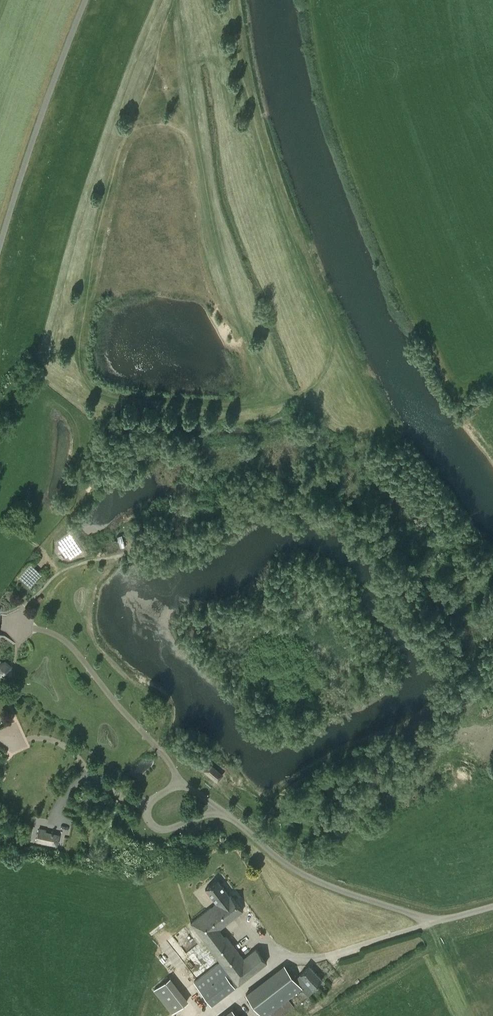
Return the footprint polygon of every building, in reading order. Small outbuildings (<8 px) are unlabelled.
[(30,588),(42,575),(30,564),(19,577),(30,588)] [(43,598),(40,595),(32,602),(35,605),(43,598)] [(5,660),(0,662),(0,676),(3,679),(12,675),(12,666),(5,660)] [(222,777),(209,765),(203,771),(217,783),(222,777)] [(39,828),(38,830),(36,840),(57,845),(59,834),(46,831),(47,829),(39,828)] [(267,962),(256,948),(243,958),(220,928),(243,910),(229,893),(228,894),(217,879),(205,889),(216,903),(191,922),(221,961),(194,982),(211,1004),(267,962)] [(284,964),(245,993),(263,1015),(282,1015),(294,1007),(289,999),(303,988),(284,964)] [(314,987),(322,979),(309,965),(300,973),(300,974),(296,978),(304,987),(302,989),(308,995),(315,988),(314,987)] [(170,977),(154,989),(172,1013),(188,1001),(170,977)] [(177,1013),(179,1015),(195,1015),(188,1005),(177,1013)]
